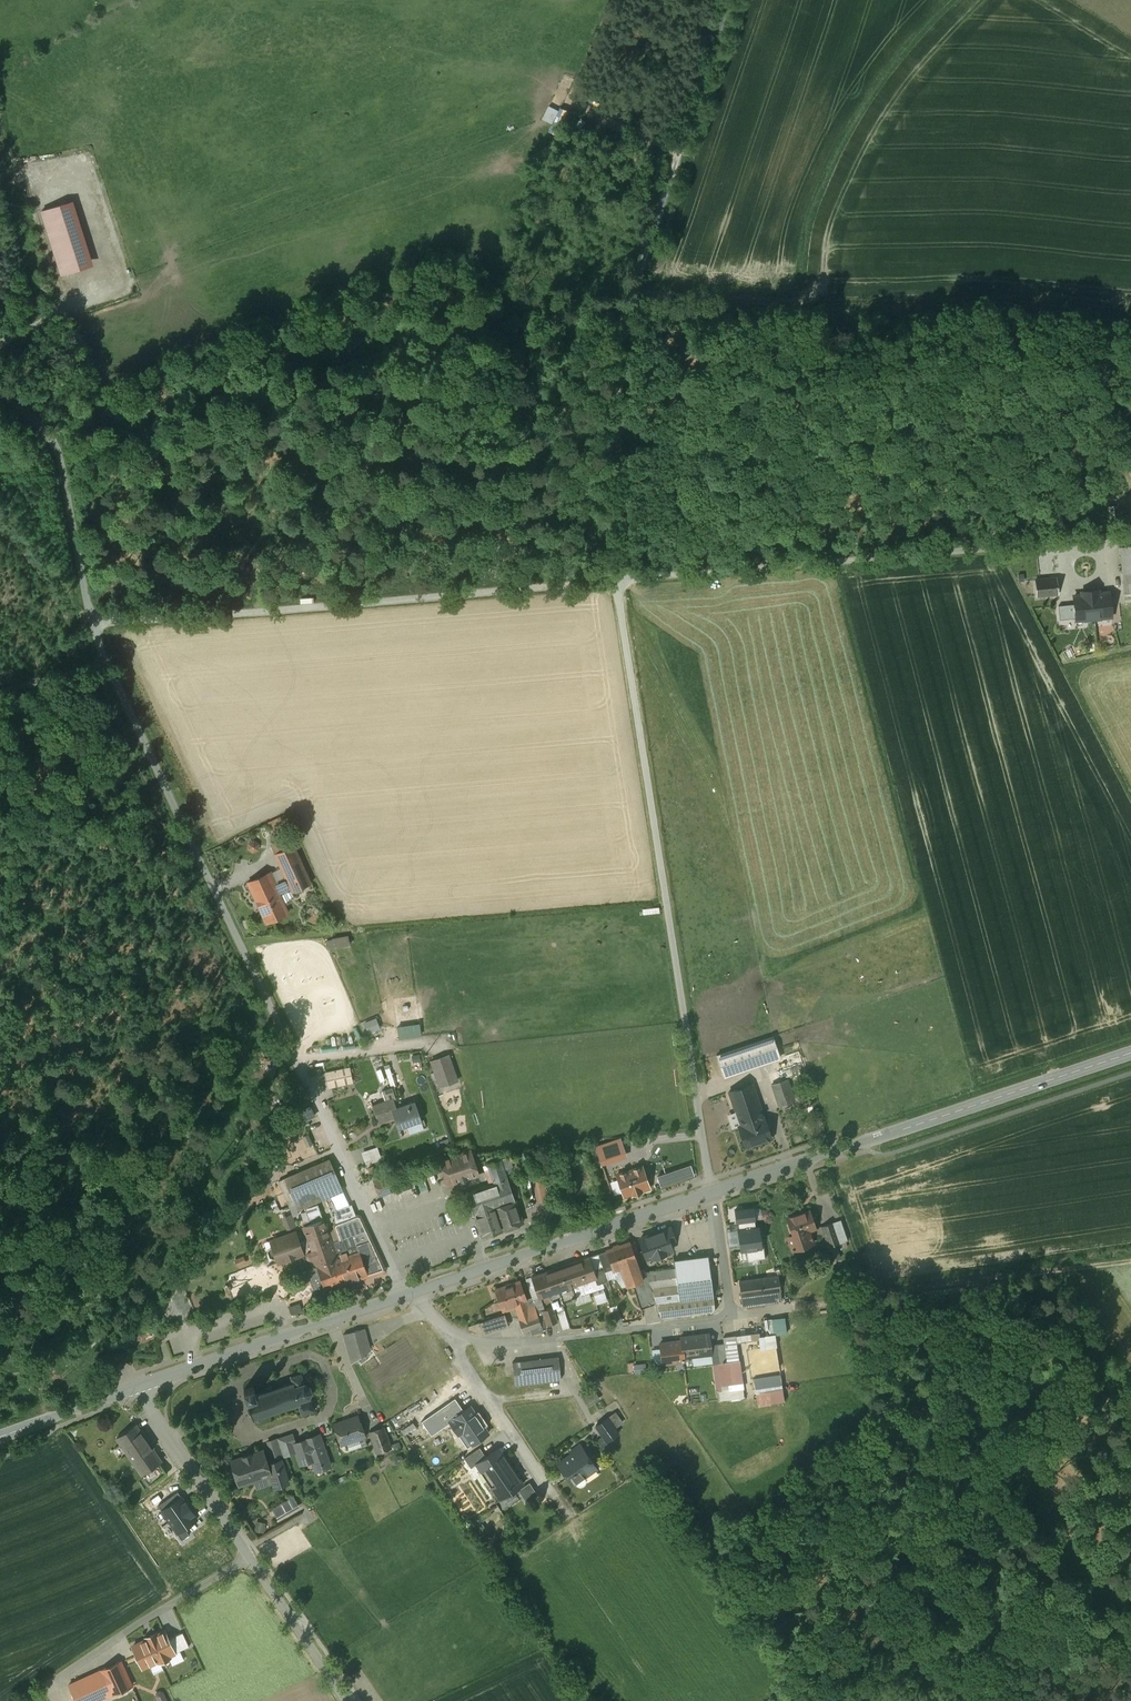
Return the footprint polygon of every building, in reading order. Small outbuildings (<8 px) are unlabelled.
[(73,201),(43,210),(64,275),(94,265),(73,201)] [(1089,531),(1090,538),(1110,536),(1109,529),(1109,523),(1088,525),(1089,531)] [(1120,547),(1125,594),(1130,594),(1130,546),(1120,547)] [(1040,554),(1018,556),(1020,580),(1035,578),(1042,578),(1043,578),(1040,554)] [(1068,577),(1057,578),(1058,593),(1070,592),(1069,587),(1068,577)] [(1035,578),(1037,595),(1058,593),(1057,578),(1042,579),(1042,578),(1035,578)] [(1062,604),(1063,619),(1118,616),(1117,592),(1105,593),(1105,588),(1074,590),(1075,603),(1062,604)] [(281,816),(267,822),(272,834),(286,828),(281,816)] [(277,866),(246,880),(266,923),(286,914),(278,897),(310,882),(290,841),(269,851),(277,866)] [(376,1017),(364,1022),(369,1033),(381,1028),(376,1017)] [(771,1036),(717,1054),(725,1078),(779,1059),(771,1036)] [(449,1054),(430,1061),(440,1087),(459,1080),(449,1054)] [(350,1067),(325,1072),(328,1088),(353,1082),(350,1067)] [(789,1079),(771,1085),(778,1105),(796,1100),(789,1079)] [(739,1130),(745,1148),(773,1138),(754,1082),(733,1089),(747,1127),(739,1130)] [(412,1088),(371,1102),(376,1119),(394,1113),(399,1129),(423,1121),(412,1088)] [(595,1145),(602,1165),(627,1156),(621,1137),(595,1145)] [(365,1152),(369,1163),(384,1158),(380,1146),(365,1152)] [(456,1156),(440,1160),(448,1186),(480,1175),(472,1150),(456,1156)] [(502,1158),(487,1164),(494,1184),(467,1194),(482,1237),(524,1222),(502,1158)] [(330,1159),(284,1178),(295,1204),(341,1184),(330,1159)] [(642,1164),(618,1172),(626,1195),(650,1186),(642,1164)] [(691,1164),(658,1175),(661,1186),(694,1175),(691,1164)] [(389,1175),(374,1180),(379,1195),(394,1190),(389,1175)] [(414,1175),(402,1179),(406,1190),(418,1186),(414,1175)] [(535,1180),(539,1202),(550,1200),(545,1178),(535,1180)] [(812,1200),(786,1208),(796,1239),(816,1232),(812,1220),(818,1218),(812,1200)] [(306,1225),(324,1219),(318,1204),(308,1208),(307,1209),(310,1219),(304,1221),(306,1225)] [(735,1209),(737,1222),(755,1220),(754,1207),(735,1209)] [(290,1228),(298,1225),(293,1210),(284,1212),(290,1228)] [(358,1216),(337,1224),(336,1225),(336,1226),(340,1238),(333,1241),(334,1244),(332,1244),(324,1219),(306,1225),(303,1226),(307,1237),(299,1240),(298,1241),(303,1254),(304,1257),(306,1256),(310,1268),(308,1269),(308,1270),(304,1272),(303,1274),(305,1281),(307,1282),(312,1281),(316,1295),(329,1290),(328,1288),(383,1269),(382,1266),(383,1265),(383,1264),(382,1260),(380,1259),(379,1260),(378,1257),(379,1257),(380,1255),(378,1251),(376,1251),(375,1251),(374,1249),(375,1249),(376,1247),(374,1243),(373,1243),(371,1243),(369,1238),(370,1237),(368,1232),(367,1232),(365,1230),(366,1230),(365,1228),(366,1228),(366,1226),(363,1220),(362,1220),(361,1220),(360,1217),(359,1216),(358,1216)] [(833,1222),(822,1226),(829,1246),(840,1243),(833,1222)] [(759,1226),(737,1229),(740,1251),(762,1248),(759,1226)] [(665,1228),(639,1237),(646,1260),(672,1251),(665,1228)] [(296,1232),(271,1241),(273,1247),(270,1248),(269,1251),(270,1256),(273,1257),(276,1256),(278,1262),(303,1254),(298,1241),(299,1240),(296,1232)] [(630,1242),(606,1250),(612,1267),(619,1265),(626,1286),(632,1284),(641,1308),(652,1305),(630,1242)] [(706,1250),(673,1254),(675,1268),(646,1271),(662,1317),(714,1310),(706,1250)] [(590,1255),(532,1275),(539,1297),(598,1278),(590,1255)] [(778,1275),(739,1281),(743,1306),(782,1301),(778,1275)] [(521,1278),(494,1287),(502,1311),(514,1307),(522,1331),(541,1325),(531,1296),(528,1297),(521,1278)] [(556,1306),(543,1310),(547,1324),(560,1319),(556,1306)] [(365,1328),(343,1334),(349,1356),(351,1363),(371,1349),(365,1328)] [(680,1339),(658,1341),(661,1366),(687,1363),(687,1357),(712,1355),(710,1331),(679,1334),(680,1339)] [(780,1333),(769,1333),(770,1347),(780,1346),(780,1333)] [(558,1356),(514,1360),(516,1383),(560,1379),(558,1356)] [(293,1382),(274,1388),(272,1384),(266,1386),(267,1390),(257,1394),(254,1385),(244,1389),(247,1397),(246,1397),(248,1403),(253,1418),(256,1417),(256,1419),(258,1420),(261,1419),(262,1417),(261,1415),(298,1403),(302,1414),(315,1410),(311,1399),(310,1399),(310,1397),(311,1397),(310,1396),(312,1391),(313,1391),(313,1390),(312,1390),(310,1385),(311,1384),(311,1383),(309,1384),(305,1382),(305,1381),(304,1381),(302,1374),(302,1372),(301,1372),(300,1373),(292,1376),(291,1375),(290,1376),(291,1377),(293,1382)] [(758,1376),(760,1404),(786,1402),(784,1374),(758,1376)] [(469,1403),(448,1418),(459,1434),(464,1431),(473,1444),(489,1433),(469,1403)] [(437,1407),(423,1416),(434,1432),(448,1423),(437,1407)] [(599,1423),(608,1441),(624,1434),(619,1424),(623,1421),(620,1413),(599,1423)] [(359,1416),(334,1424),(341,1444),(365,1436),(359,1416)] [(405,1427),(410,1438),(422,1433),(417,1422),(405,1427)] [(136,1425),(118,1437),(143,1474),(161,1462),(136,1425)] [(368,1431),(376,1453),(391,1447),(383,1425),(368,1431)] [(319,1435),(294,1444),(300,1462),(312,1458),(316,1470),(330,1465),(319,1435)] [(523,1482),(497,1445),(480,1457),(474,1448),(457,1460),(466,1472),(476,1465),(499,1498),(523,1482)] [(581,1447),(556,1464),(573,1490),(598,1473),(581,1447)] [(263,1448),(231,1459),(240,1486),(271,1476),(275,1487),(290,1482),(281,1457),(268,1461),(263,1448)] [(534,1482),(523,1488),(530,1500),(540,1493),(534,1482)] [(159,1503),(171,1525),(175,1523),(182,1537),(192,1532),(190,1528),(202,1521),(186,1489),(159,1503)] [(500,1501),(503,1507),(518,1500),(515,1494),(500,1501)] [(298,1497),(275,1505),(279,1516),(302,1507),(298,1497)] [(147,1639),(133,1646),(143,1667),(159,1660),(160,1661),(169,1657),(169,1655),(175,1652),(168,1638),(165,1631),(157,1635),(156,1633),(146,1637),(147,1639)] [(168,1638),(175,1652),(190,1646),(183,1631),(168,1638)] [(68,1685),(76,1700),(98,1700),(132,1686),(121,1661),(68,1685)]
